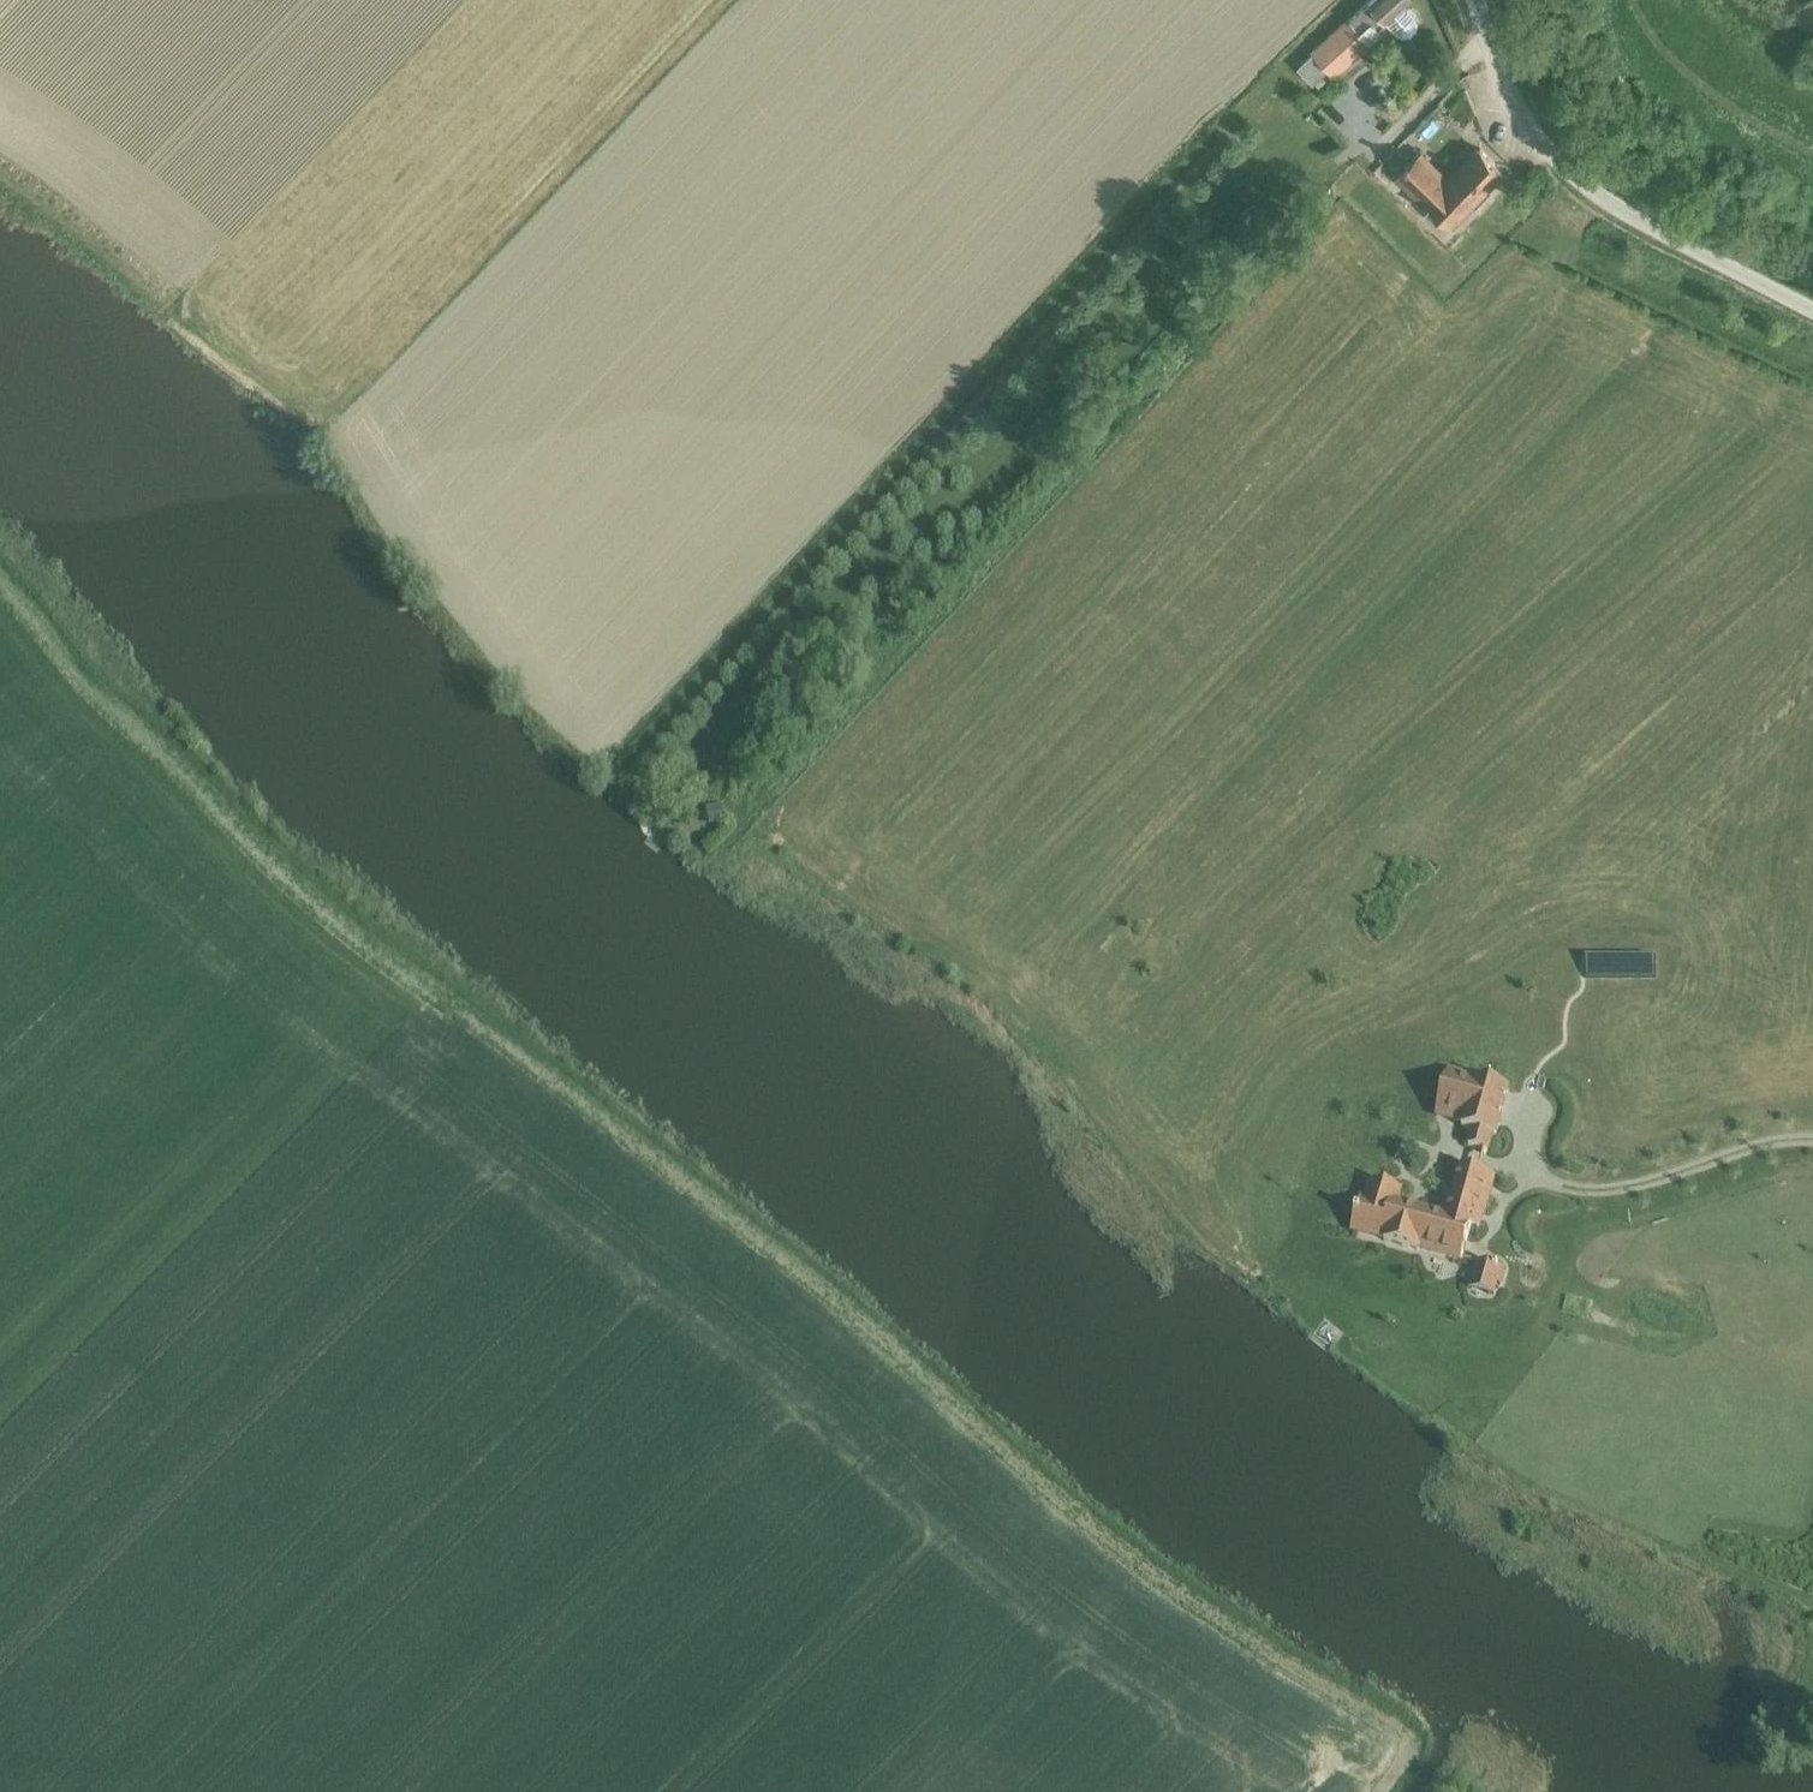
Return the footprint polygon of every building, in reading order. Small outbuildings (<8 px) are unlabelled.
[(1410,0),(1373,0),(1298,69),(1313,85),(1329,70),(1330,71),(1367,38),(1363,34),(1375,22),(1380,28),(1387,21),(1396,31),(1403,34),(1410,34),(1417,27),(1418,22),(1416,16),(1405,4),(1410,0)] [(1407,164),(1399,172),(1428,201),(1427,202),(1449,223),(1502,169),(1480,148),(1447,181),(1418,152),(1410,161),(1408,159),(1405,162),(1407,164)] [(688,823),(705,817),(700,802),(683,809),(688,823)] [(720,806),(704,809),(708,829),(724,825),(720,806)] [(1447,1073),(1435,1116),(1463,1123),(1461,1129),(1472,1132),(1468,1147),(1486,1152),(1491,1137),(1494,1138),(1508,1089),(1447,1073)] [(1360,1196),(1350,1230),(1384,1240),(1383,1242),(1418,1252),(1418,1249),(1460,1261),(1470,1226),(1477,1228),(1481,1213),(1483,1214),(1494,1177),(1460,1168),(1446,1220),(1398,1207),(1402,1190),(1371,1182),(1367,1198),(1360,1196)]
